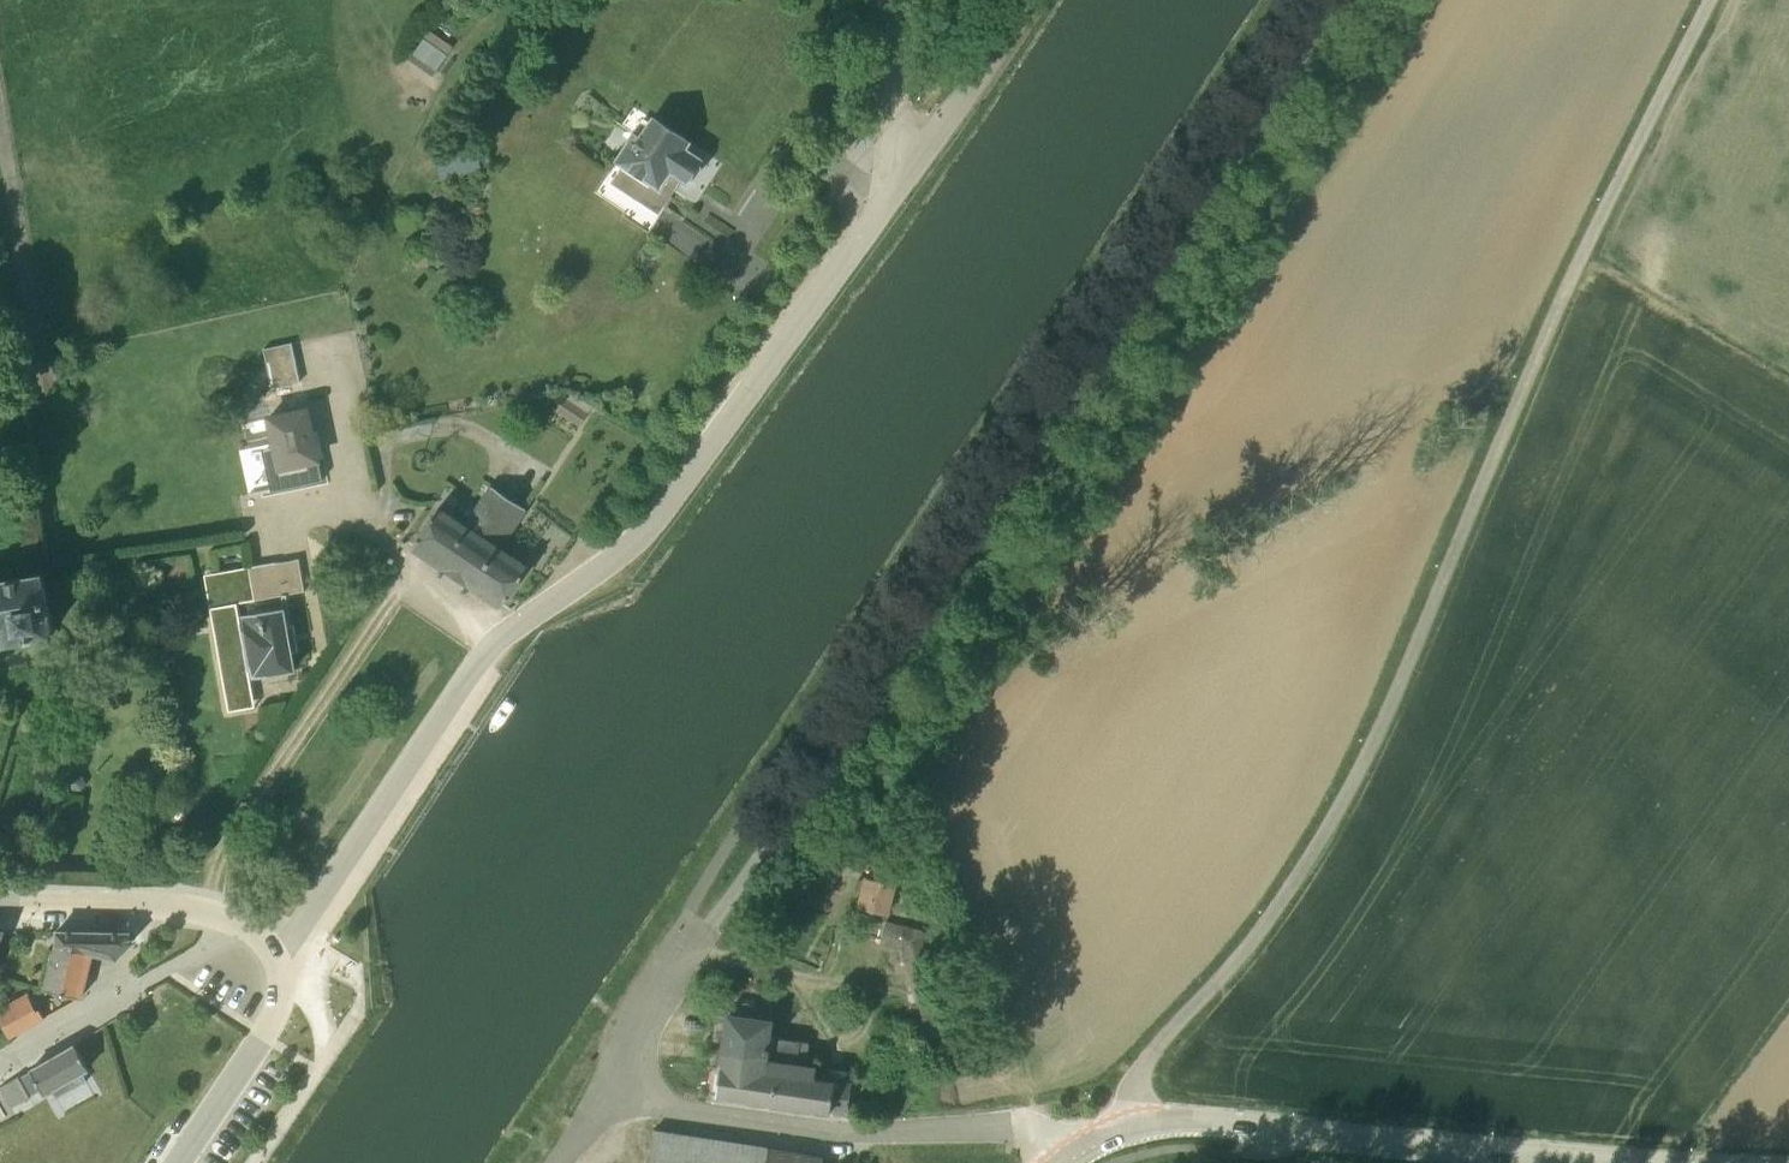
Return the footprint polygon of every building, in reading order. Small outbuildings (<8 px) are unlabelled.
[(429,30),(413,53),(435,68),(452,46),(429,30)] [(691,139),(651,114),(647,120),(642,117),(613,158),(621,165),(610,180),(658,213),(680,178),(686,182),(688,178),(694,177),(701,168),(699,160),(702,157),(687,146),(691,140),(691,139)] [(431,146),(440,178),(480,166),(471,134),(431,146)] [(262,348),(271,387),(298,381),(290,342),(262,348)] [(580,425),(595,403),(571,387),(557,409),(580,425)] [(272,487),(320,477),(316,459),(318,459),(313,439),(319,438),(317,429),(312,430),(307,406),(266,415),(271,439),(262,441),(272,487)] [(451,571),(503,494),(488,484),(475,504),(469,500),(463,501),(455,514),(439,504),(412,546),(451,571)] [(503,494),(451,571),(501,605),(527,566),(501,548),(526,509),(503,494)] [(227,710),(254,705),(250,677),(295,669),(292,651),(297,650),(292,624),(285,593),(303,590),(297,557),(203,573),(227,710)] [(0,578),(0,649),(2,659),(55,649),(41,571),(0,578)] [(895,885),(865,877),(858,906),(888,913),(895,885)] [(899,950),(922,1019),(953,1010),(954,1010),(944,980),(941,980),(928,938),(929,937),(926,931),(921,928),(885,920),(879,945),(899,950)] [(56,930),(55,942),(116,958),(132,940),(128,931),(56,930)] [(42,988),(80,998),(91,952),(55,942),(42,988)] [(35,1009),(25,992),(4,1003),(7,1006),(0,1010),(0,1020),(9,1037),(42,1019),(37,1009),(35,1009)] [(770,1035),(773,1017),(760,1014),(757,1007),(753,1000),(743,999),(736,1001),(730,1014),(728,1014),(725,1028),(770,1035)] [(725,1028),(720,1064),(814,1074),(815,1064),(805,1062),(808,1041),(725,1028)] [(41,1089),(44,1094),(50,1090),(55,1098),(86,1080),(82,1073),(88,1069),(74,1045),(30,1069),(1,1086),(8,1098),(6,1099),(11,1108),(28,1099),(27,1097),(41,1089)] [(720,1064),(716,1094),(762,1101),(766,1070),(720,1064)] [(809,1107),(814,1074),(766,1070),(762,1101),(809,1107)] [(814,1074),(809,1107),(846,1112),(850,1081),(814,1074)] [(892,1093),(881,1077),(868,1086),(880,1102),(892,1093)] [(769,1147),(654,1129),(647,1162),(766,1162),(769,1147)] [(766,1162),(821,1162),(822,1157),(769,1147),(766,1162)]
